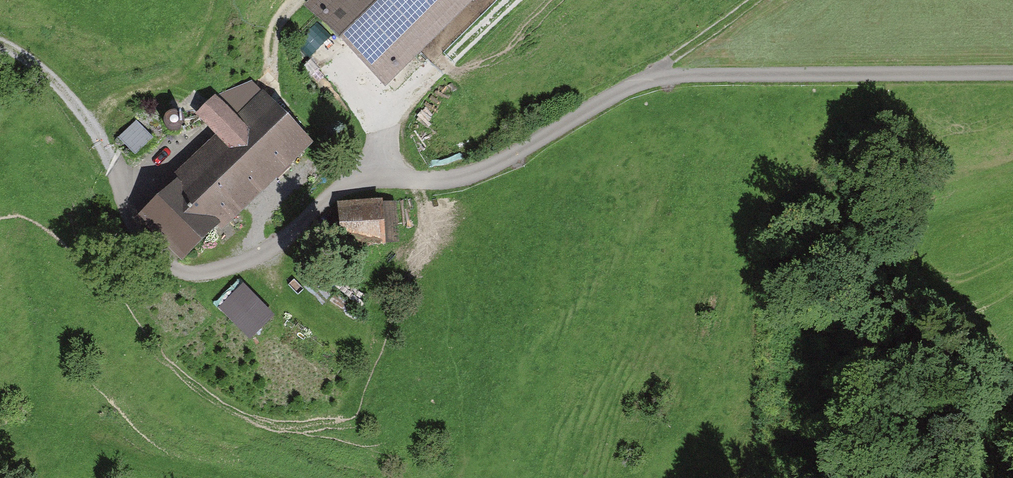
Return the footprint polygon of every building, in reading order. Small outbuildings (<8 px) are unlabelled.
[(480,0),(309,0),(300,8),(383,94),(480,0)] [(225,239),(315,150),(264,95),(238,119),(219,97),(195,119),(215,139),(169,184),(174,188),(145,219),(188,265),(220,236),(225,239)] [(136,161),(154,143),(136,125),(117,143),(136,161)] [(382,204),(336,208),(339,254),(386,250),(382,204)] [(254,345),(276,322),(241,288),(219,311),(254,345)]
